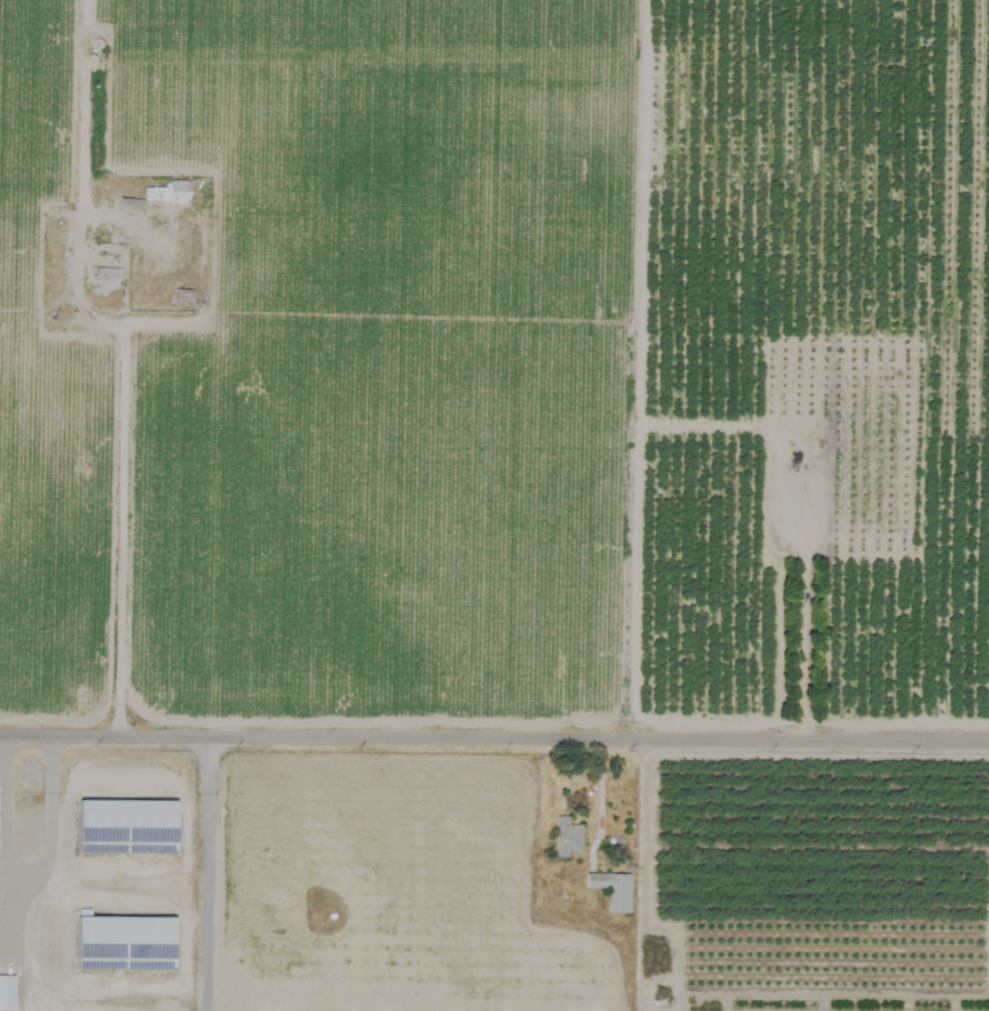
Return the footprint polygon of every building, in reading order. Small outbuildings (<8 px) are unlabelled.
[(143,187),(143,202),(187,203),(187,181),(167,181),(167,188),(143,187)] [(91,285),(98,285),(98,292),(107,292),(107,285),(117,285),(117,269),(91,268),(91,285)] [(77,801),(76,854),(173,855),(174,802),(77,801)] [(581,850),(580,826),(566,826),(566,816),(554,816),(555,858),(567,858),(567,851),(581,850)] [(607,914),(628,914),(629,874),(585,874),(584,889),(607,889),(607,914)] [(75,968),(172,970),(173,919),(76,917),(75,968)] [(12,1010),(12,977),(0,976),(0,1010),(12,1010)]
